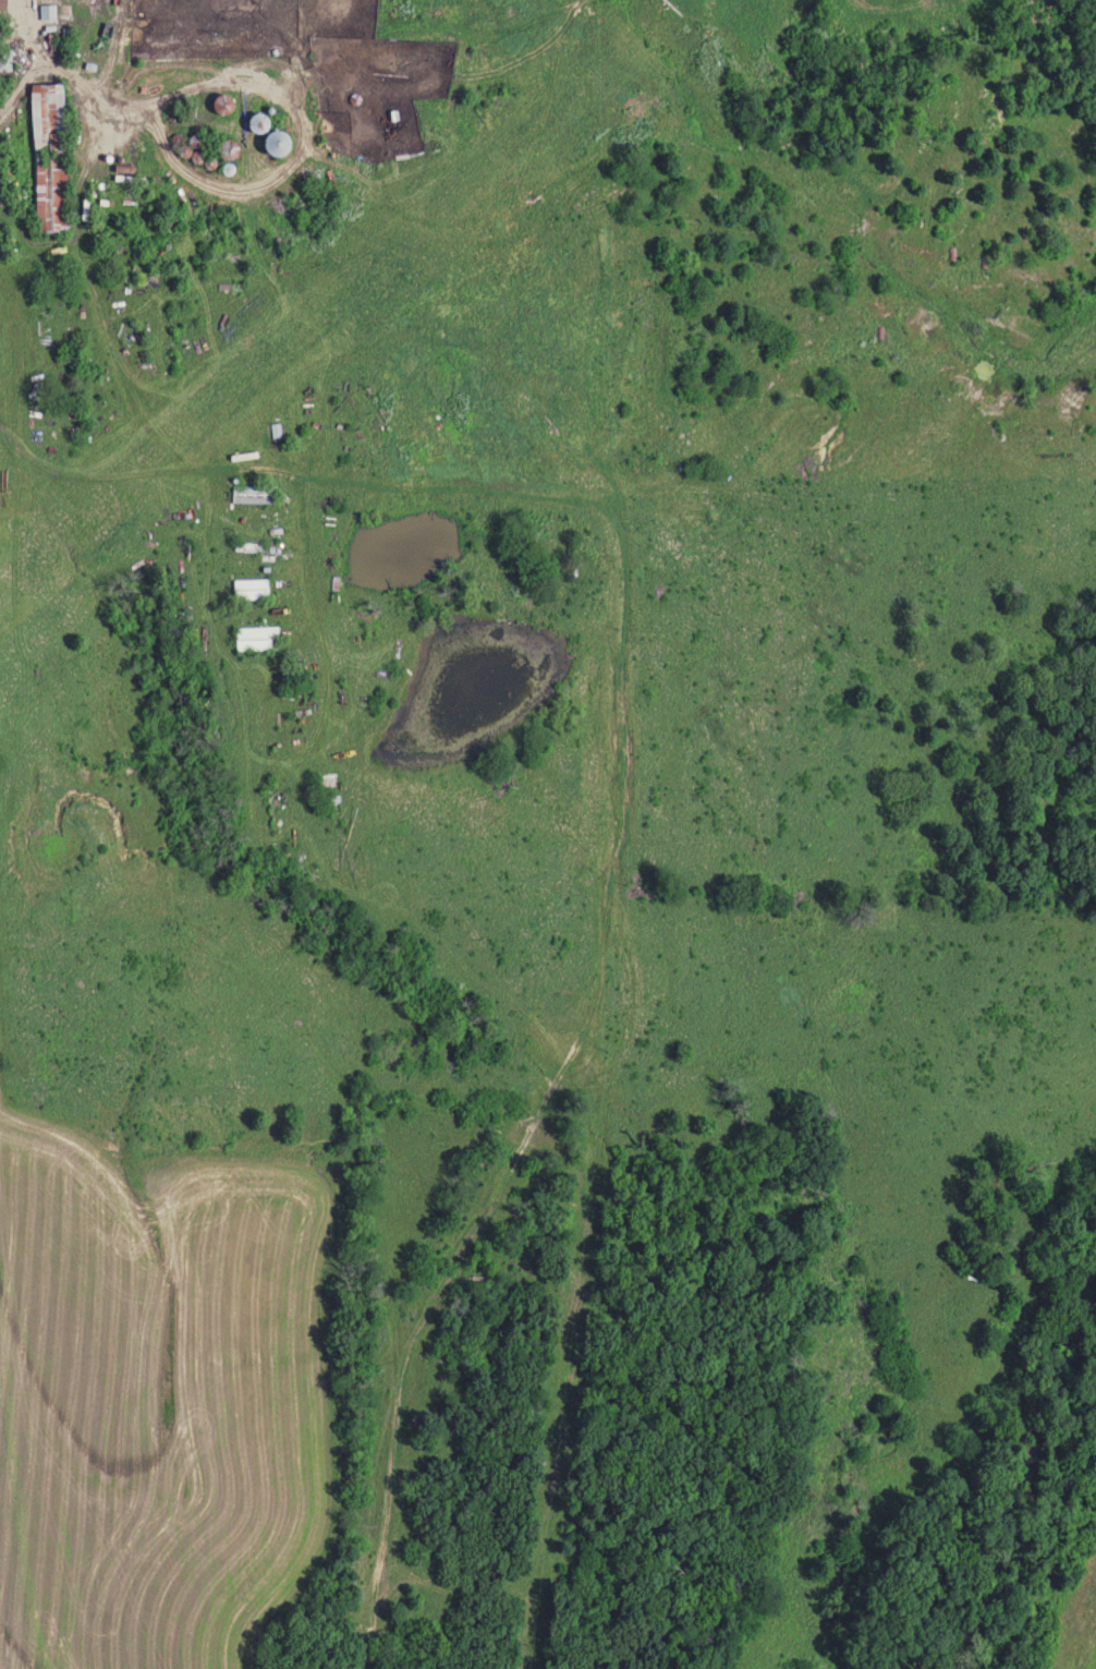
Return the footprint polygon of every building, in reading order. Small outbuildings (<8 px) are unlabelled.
[(51,7),(39,7),(39,20),(51,20),(51,7)] [(62,233),(59,84),(28,84),(31,233),(62,233)] [(208,106),(221,115),(231,102),(217,92),(208,106)] [(258,135),(266,118),(249,110),(241,128),(258,135)] [(262,129),(258,152),(278,155),(282,133),(262,129)] [(233,141),(216,141),(216,158),(233,158),(233,141)] [(218,174),(228,174),(228,162),(218,162),(218,174)] [(301,183),(316,183),(316,174),(301,174),(301,183)] [(229,504),(273,504),(273,486),(229,486),(229,504)] [(230,600),(266,600),(266,580),(230,580),(230,600)] [(233,651),(276,651),(276,627),(233,627),(233,651)]
